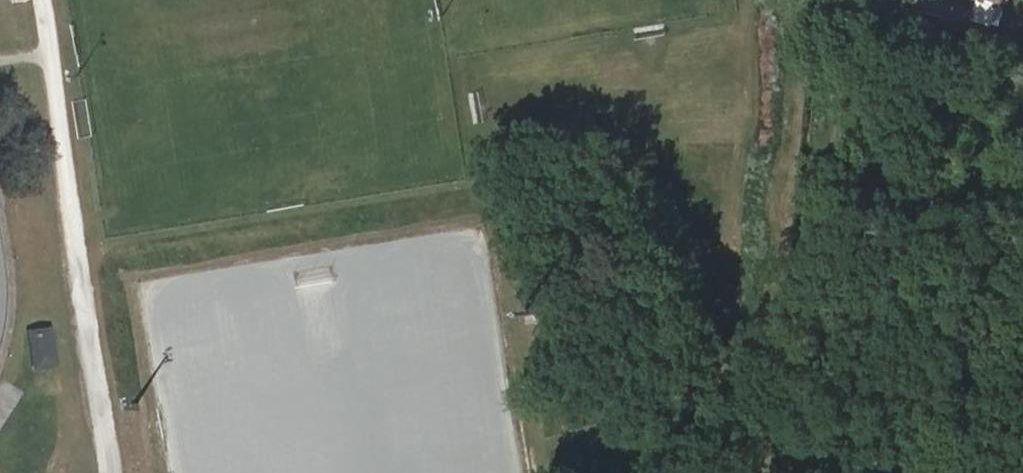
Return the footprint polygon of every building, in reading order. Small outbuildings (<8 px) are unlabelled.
[(46,352),(36,352),(39,369),(51,367),(46,352)]
